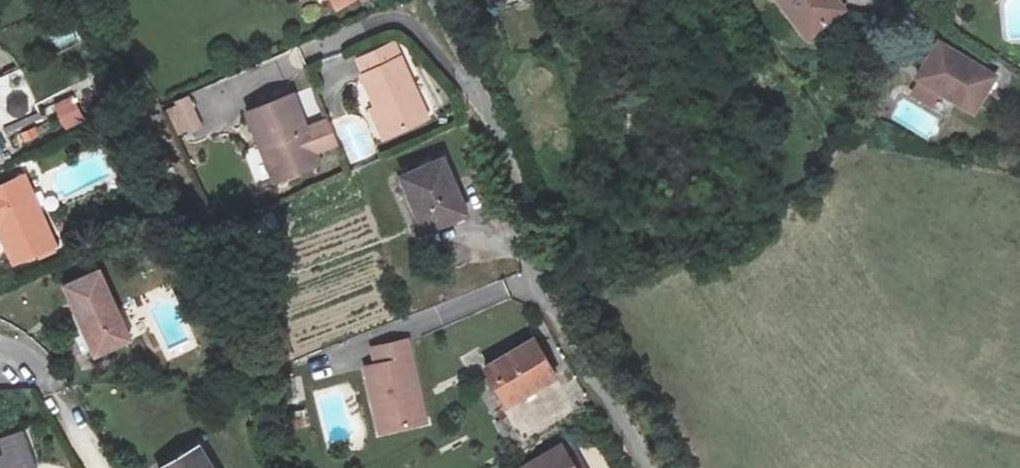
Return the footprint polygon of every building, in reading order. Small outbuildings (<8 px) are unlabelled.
[(833,0),(775,0),(801,37),(840,11),(833,0)] [(917,81),(919,82),(912,95),(931,106),(939,93),(972,112),(994,74),(938,42),(917,81)] [(276,57),(285,77),(307,68),(298,47),(276,57)] [(390,47),(363,59),(369,73),(365,75),(390,135),(426,120),(401,60),(396,62),(390,47)] [(58,103),(68,129),(84,123),(74,97),(58,103)] [(248,116),(274,181),(316,164),(312,156),(336,146),(325,120),(305,128),(293,98),(248,116)] [(179,137),(200,128),(188,100),(167,109),(179,137)] [(467,214),(443,158),(401,175),(424,232),(467,214)] [(24,175),(0,186),(0,231),(15,264),(56,245),(24,175)] [(130,339),(98,272),(64,288),(96,355),(130,339)] [(557,376),(533,338),(483,370),(505,405),(521,395),(524,398),(557,376)] [(381,435),(424,423),(406,343),(372,352),(377,368),(366,371),(370,389),(376,388),(380,407),(374,408),(381,435)] [(25,431),(0,439),(0,444),(3,455),(0,456),(0,467),(38,467),(25,431)] [(559,446),(521,467),(573,467),(559,446)] [(200,451),(170,467),(210,467),(200,451)]
